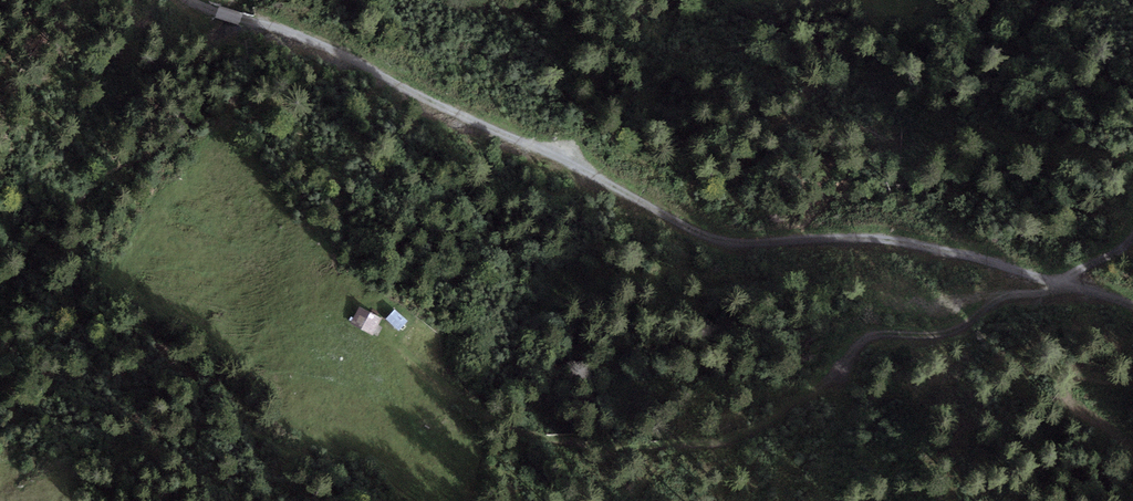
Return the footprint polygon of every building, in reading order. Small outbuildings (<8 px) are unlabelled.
[(370,313),(359,307),(351,323),(373,335),(374,334),(378,336),(383,327),(379,325),(382,318),(378,316),(380,312),(373,308),(370,313)] [(395,309),(386,319),(399,330),(408,321),(395,309)]
